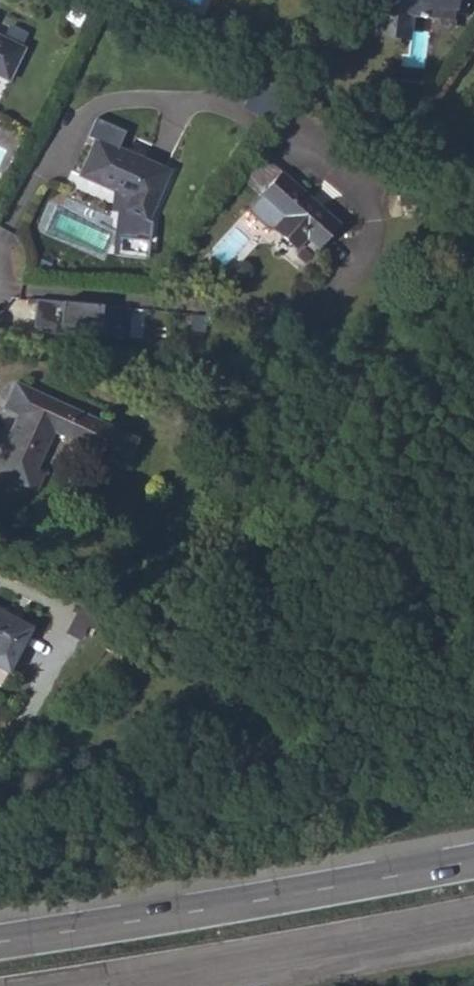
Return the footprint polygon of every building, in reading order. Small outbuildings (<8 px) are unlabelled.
[(378,4),(387,5),(384,31),(408,35),(408,31),(410,21),(449,26),(452,17),(461,17),(470,1),(468,0),(378,0),(378,4)] [(8,80),(24,47),(0,35),(0,76),(8,80)] [(78,174),(126,196),(120,209),(145,221),(170,168),(97,135),(78,174)] [(259,194),(282,214),(272,226),(296,248),(307,237),(317,246),(338,222),(282,169),(259,194)] [(121,233),(117,250),(142,255),(146,238),(121,233)] [(112,307),(35,299),(32,328),(44,329),(109,335),(112,307)] [(109,335),(44,329),(43,334),(125,342),(128,309),(112,307),(109,335)] [(35,489),(44,471),(36,467),(54,429),(124,462),(136,437),(16,380),(3,405),(21,414),(18,420),(15,418),(0,449),(0,472),(35,489)] [(71,631),(89,637),(99,612),(80,605),(71,631)] [(8,670),(30,626),(0,610),(0,665),(8,670)]
